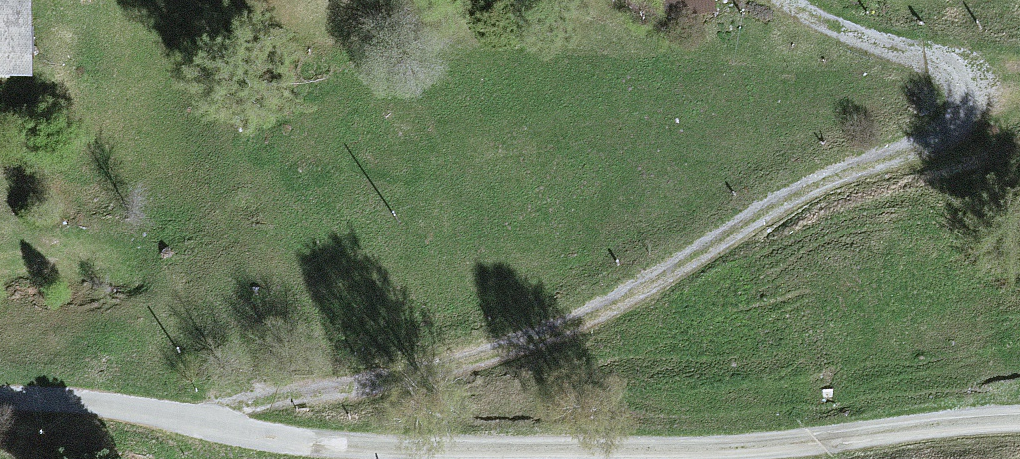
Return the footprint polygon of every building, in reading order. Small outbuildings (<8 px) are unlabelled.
[(29,73),(29,0),(0,0),(0,73),(29,73)]
